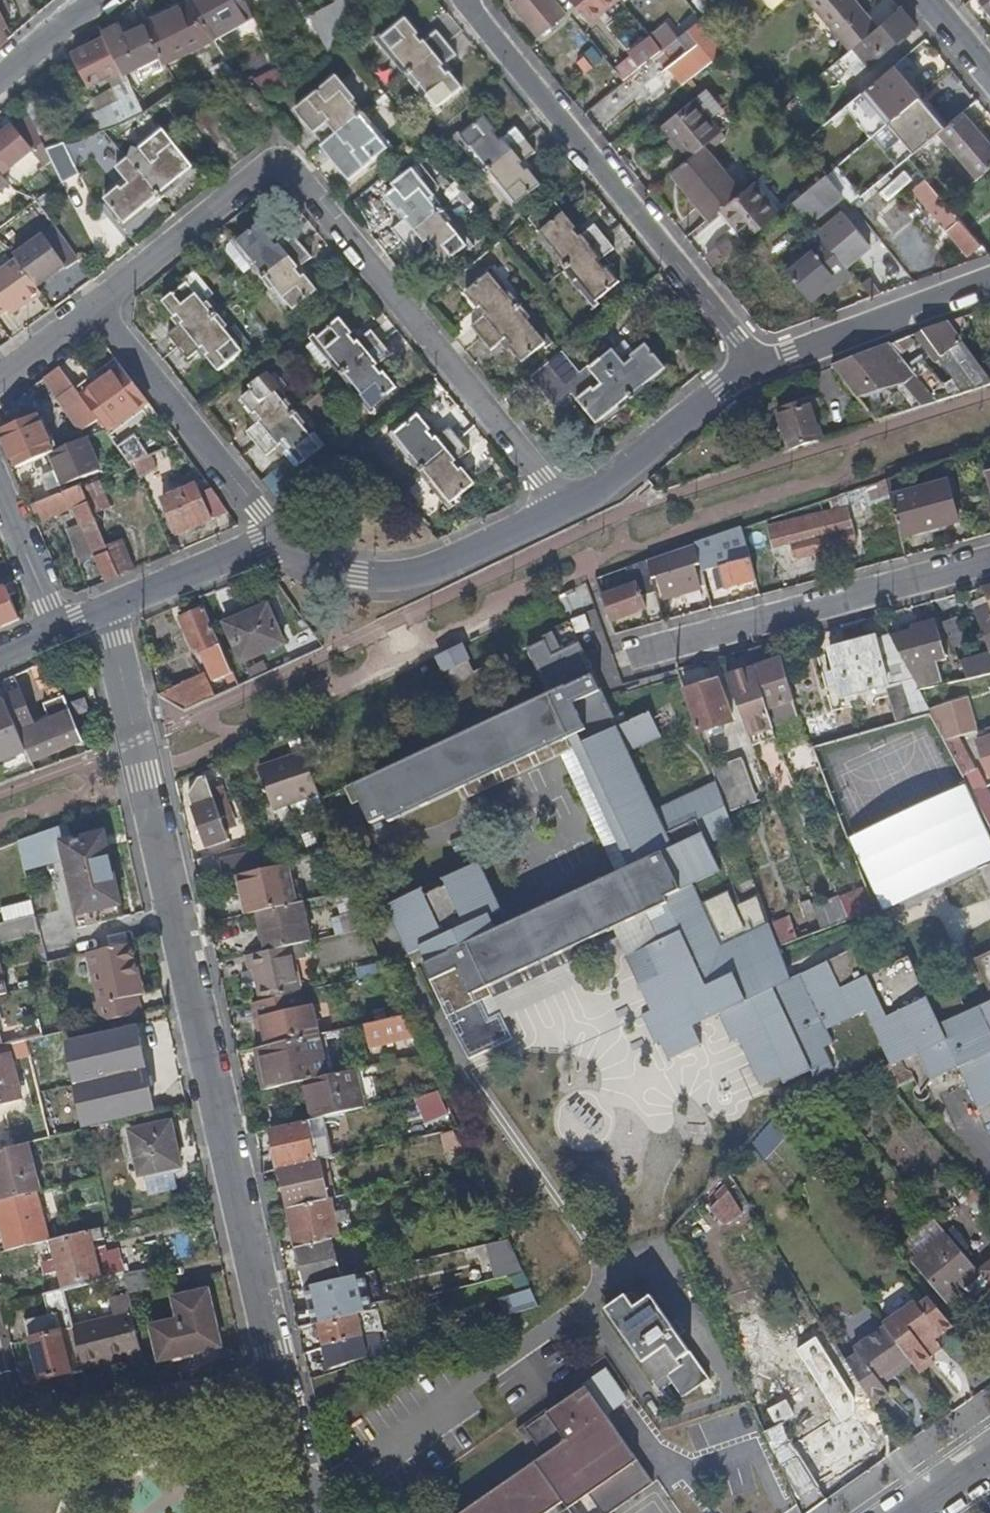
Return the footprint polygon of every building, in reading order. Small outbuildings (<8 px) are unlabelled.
[(193,1),(208,29),(225,20),(220,11),(230,6),(239,24),(254,17),(245,0),(192,0),(193,1)] [(343,32),(346,28),(353,17),(356,9),(352,0),(343,0),(330,6),(343,32)] [(578,25),(557,0),(534,0),(519,12),(548,49),(578,25)] [(592,24),(622,0),(573,0),(592,24)] [(722,0),(695,0),(706,13),(722,0)] [(853,51),(880,28),(856,0),(810,0),(853,51)] [(989,10),(989,0),(981,0),(989,10)] [(193,1),(147,25),(150,31),(163,56),(167,64),(213,39),(208,29),(193,1)] [(330,6),(309,17),(318,36),(326,52),(343,32),(330,6)] [(857,76),(916,27),(903,11),(902,10),(880,28),(853,51),(843,59),(857,76)] [(9,39),(3,29),(8,26),(0,11),(0,46),(9,39)] [(397,66),(408,80),(448,48),(436,34),(421,46),(414,38),(417,35),(406,21),(381,40),(399,64),(397,66)] [(684,86),(723,54),(698,23),(678,39),(685,47),(688,51),(661,73),(668,82),(675,76),(684,86)] [(649,35),(663,51),(670,46),(657,29),(649,35)] [(114,50),(123,67),(127,75),(163,56),(150,31),(114,50)] [(602,79),(613,70),(586,35),(574,45),(585,59),(578,65),(587,77),(595,71),(602,79)] [(106,36),(75,53),(91,84),(123,67),(114,50),(106,36)] [(679,52),(685,47),(678,39),(672,44),(679,52)] [(448,48),(408,80),(416,89),(419,87),(436,109),(461,90),(449,75),(446,77),(440,69),(455,57),(448,48)] [(617,74),(624,82),(644,66),(637,58),(617,74)] [(866,92),(892,122),(921,98),(896,67),(866,92)] [(668,82),(676,92),(684,86),(675,76),(668,82)] [(315,133),(326,147),(365,115),(354,101),(351,104),(333,82),(297,111),(308,126),(311,125),(317,132),(315,133)] [(31,85),(20,95),(42,140),(55,134),(31,85)] [(139,98),(140,99),(146,95),(143,88),(136,91),(139,98)] [(721,133),(731,124),(705,91),(695,99),(721,133)] [(140,99),(139,98),(104,117),(111,130),(148,114),(140,99)] [(892,122),(917,153),(941,134),(947,128),(921,98),(892,122)] [(688,159),(702,148),(721,133),(695,99),(662,126),(688,159)] [(989,170),(989,143),(965,113),(947,128),(941,134),(979,180),(989,170)] [(7,185),(1,176),(41,142),(27,115),(14,126),(12,124),(0,133),(0,191),(7,185)] [(365,115),(326,147),(339,164),(337,166),(349,182),(389,150),(371,128),(374,125),(365,115)] [(476,164),(486,176),(525,144),(515,131),(500,144),(494,135),(496,133),(485,118),(461,138),(479,161),(476,164)] [(140,151),(131,158),(163,198),(173,190),(171,187),(192,169),(163,130),(146,142),(149,146),(141,153),(140,151)] [(525,144),(486,176),(495,187),(498,185),(516,207),(541,188),(529,173),(525,175),(519,167),(534,155),(525,144)] [(706,170),(715,164),(702,148),(688,159),(671,173),(683,188),(706,170)] [(149,210),(163,198),(131,158),(116,169),(128,185),(122,191),(119,188),(104,200),(123,225),(146,207),(149,210)] [(720,211),(740,195),(715,164),(706,170),(683,188),(688,194),(709,220),(720,211)] [(969,256),(982,245),(953,212),(948,205),(919,171),(911,178),(918,187),(915,191),(969,256)] [(814,218),(843,195),(828,176),(793,204),(822,239),(839,260),(864,241),(839,209),(820,225),(814,218)] [(394,231),(404,243),(443,211),(433,199),(430,201),(412,178),(387,199),(399,213),(403,211),(408,219),(394,231)] [(745,242),(779,215),(754,183),(740,195),(720,211),(745,242)] [(948,205),(953,212),(971,197),(966,190),(948,205)] [(684,197),(704,223),(709,220),(688,194),(684,197)] [(443,211),(404,243),(413,254),(428,242),(434,250),(431,253),(443,267),(468,247),(449,224),(452,222),(443,211)] [(555,261),(564,273),(604,240),(594,228),(578,241),(572,233),(575,230),(564,216),(539,235),(557,257),(555,261)] [(253,269),(261,280),(301,247),(292,236),(276,248),(271,241),(274,239),(262,223),(238,243),(237,243),(256,267),(253,269)] [(55,227),(43,236),(50,246),(63,237),(55,227)] [(38,288),(47,282),(65,268),(71,261),(75,255),(63,237),(50,246),(43,236),(16,257),(18,260),(0,273),(0,315),(38,288)] [(706,258),(714,267),(739,247),(732,237),(706,258)] [(244,276),(253,269),(256,267),(237,243),(238,243),(234,239),(222,248),(244,276)] [(839,283),(850,274),(839,260),(822,239),(784,270),(811,302),(829,288),(832,291),(840,285),(839,283)] [(604,240),(564,273),(573,284),(577,281),(595,304),(619,284),(607,269),(604,272),(598,264),(613,252),(604,240)] [(301,247),(261,280),(271,292),(275,290),(293,312),(317,293),(305,277),(302,279),(296,272),(311,260),(301,247)] [(66,270),(79,261),(75,255),(71,261),(65,268),(66,270)] [(184,281),(187,285),(188,284),(206,307),(209,305),(207,302),(217,294),(199,271),(190,278),(189,276),(184,281)] [(472,328),(482,340),(521,308),(512,296),(509,298),(490,276),(466,296),(478,311),(481,309),(487,316),(472,328)] [(871,300),(876,298),(864,282),(859,286),(871,300)] [(170,336),(178,347),(218,315),(209,305),(206,307),(188,284),(187,285),(163,304),(175,319),(179,316),(185,324),(170,336)] [(38,288),(0,315),(0,317),(8,312),(11,316),(42,294),(38,288)] [(521,308),(482,340),(491,352),(506,340),(512,347),(509,349),(521,365),(546,345),(528,322),(531,319),(521,308)] [(218,315),(178,347),(188,360),(204,347),(210,354),(206,358),(218,373),(243,353),(224,330),(228,327),(218,315)] [(332,366),(340,376),(380,345),(371,335),(356,347),(350,339),(353,336),(341,322),(317,341),(331,359),(335,364),(332,366)] [(915,338),(921,346),(928,344),(937,355),(965,394),(989,386),(989,376),(985,368),(967,343),(961,347),(945,326),(915,338)] [(912,338),(892,346),(902,359),(919,345),(912,338)] [(321,367),(331,359),(317,341),(307,349),(321,367)] [(928,344),(921,346),(931,359),(937,355),(928,344)] [(380,345),(340,376),(351,390),(354,387),(372,409),(396,390),(384,375),(381,377),(375,370),(390,358),(380,345)] [(892,346),(833,368),(866,409),(874,420),(892,412),(894,417),(938,403),(916,376),(902,359),(892,346)] [(613,353),(602,363),(632,401),(634,403),(646,393),(642,390),(664,372),(646,347),(630,360),(633,363),(625,369),(613,353)] [(558,359),(532,380),(554,407),(573,392),(580,400),(575,403),(595,428),(619,409),(621,412),(634,403),(632,401),(602,363),(589,372),(592,376),(581,385),(558,359)] [(928,366),(916,376),(938,403),(953,398),(946,389),(928,366)] [(87,405),(61,368),(42,381),(81,434),(98,422),(85,405),(87,405)] [(151,408),(127,375),(87,405),(104,429),(106,433),(109,437),(151,408)] [(248,433),(256,443),(295,412),(287,402),(284,404),(266,381),(241,402),(254,416),(257,414),(263,421),(248,433)] [(954,387),(946,389),(953,398),(960,396),(954,387)] [(792,403),(794,409),(809,404),(807,399),(792,403)] [(791,410),(817,443),(821,441),(809,404),(794,409),(791,410)] [(104,429),(87,405),(85,405),(98,422),(104,429)] [(779,414),(791,452),(817,443),(791,410),(779,414)] [(295,412),(256,443),(267,457),(282,445),(288,452),(284,455),(296,471),(322,451),(304,428),(306,426),(295,412)] [(17,415),(13,416),(17,425),(21,424),(17,415)] [(17,470),(49,457),(50,456),(35,418),(21,424),(17,425),(13,416),(2,421),(0,426),(0,428),(17,470)] [(410,462),(419,473),(459,441),(449,430),(434,442),(428,435),(431,433),(419,418),(395,437),(413,460),(410,462)] [(98,422),(81,434),(86,442),(87,441),(106,433),(98,422)] [(50,456),(49,457),(55,472),(62,489),(100,473),(87,441),(86,442),(50,456)] [(459,441),(419,473),(428,485),(432,483),(451,506),(475,487),(462,471),(459,473),(453,466),(468,454),(459,441)] [(165,467),(159,455),(135,465),(140,477),(165,467)] [(41,477),(48,495),(62,489),(55,472),(41,477)] [(888,493),(885,482),(842,497),(843,502),(844,506),(888,493)] [(229,517),(205,483),(162,501),(177,537),(229,517)] [(82,490),(93,516),(110,509),(100,484),(82,490)] [(947,484),(938,486),(949,525),(958,522),(947,484)] [(94,559),(105,585),(119,579),(110,557),(106,548),(93,516),(82,490),(81,486),(79,488),(33,507),(38,523),(73,509),(80,525),(94,559)] [(949,525),(938,486),(890,500),(900,539),(940,528),(949,525)] [(844,506),(843,502),(829,505),(832,513),(845,510),(844,506)] [(854,545),(845,510),(832,513),(782,527),(788,547),(792,562),(812,557),(814,564),(832,558),(830,552),(854,545)] [(80,564),(94,559),(80,525),(65,531),(80,564)] [(773,551),(788,547),(782,527),(768,531),(773,551)] [(940,528),(900,539),(902,545),(941,534),(940,528)] [(695,546),(701,566),(707,591),(722,586),(717,569),(750,560),(742,530),(695,546)] [(110,557),(119,579),(134,572),(122,542),(106,548),(110,557)] [(660,558),(648,562),(653,579),(658,578),(663,599),(702,589),(695,567),(701,566),(695,546),(686,549),(691,569),(682,572),(679,564),(668,567),(670,575),(665,576),(660,558)] [(712,609),(729,605),(725,591),(756,582),(750,560),(717,569),(722,586),(707,591),(712,609)] [(637,584),(601,597),(602,597),(611,621),(616,619),(638,610),(647,607),(644,600),(657,596),(653,579),(648,562),(632,570),(637,584)] [(18,621),(18,620),(9,597),(15,595),(11,586),(0,590),(0,628),(18,621)] [(584,588),(558,595),(561,610),(588,603),(584,588)] [(988,600),(973,607),(976,614),(989,607),(989,605),(988,600)] [(283,646),(267,607),(225,625),(242,664),(283,646)] [(976,614),(989,645),(989,607),(976,614)] [(638,610),(616,619),(617,624),(640,615),(638,610)] [(186,713),(238,688),(205,611),(181,621),(195,656),(210,650),(226,687),(215,692),(210,681),(200,678),(157,697),(158,701),(186,713)] [(957,620),(944,624),(956,650),(968,645),(957,620)] [(913,627),(914,632),(935,627),(933,622),(913,627)] [(914,632),(891,639),(918,689),(938,682),(934,664),(943,662),(935,627),(914,632)] [(544,643),(551,656),(561,651),(552,633),(542,638),(544,643)] [(891,639),(889,635),(830,651),(831,655),(824,657),(831,686),(839,685),(842,696),(886,685),(890,699),(919,691),(918,689),(891,639)] [(528,650),(537,669),(552,662),(550,656),(551,656),(544,643),(528,650)] [(878,1072),(893,1090),(931,1073),(943,1067),(946,1073),(960,1066),(980,1107),(989,1102),(989,1018),(975,1025),(967,1009),(956,983),(928,996),(909,955),(869,975),(857,950),(793,979),(780,947),(778,940),(771,923),(721,945),(694,885),(720,872),(709,845),(737,832),(718,781),(658,809),(631,751),(662,737),(650,711),(617,727),(578,644),(561,651),(551,656),(550,656),(552,662),(537,669),(549,695),(509,714),(486,725),(354,786),(361,802),(371,824),(387,817),(390,822),(458,790),(569,739),(574,747),(584,742),(598,773),(606,770),(633,832),(627,835),(643,867),(633,872),(618,879),(497,934),(492,923),(506,916),(481,863),(445,879),(448,887),(429,896),(425,889),(388,906),(411,954),(443,939),(450,955),(425,967),(448,1017),(471,1006),(489,998),(492,997),(488,987),(599,936),(648,914),(660,941),(647,947),(659,974),(638,983),(650,1011),(643,1015),(657,1044),(661,1042),(666,1055),(672,1053),(675,1057),(703,1045),(694,1026),(719,1015),(732,1042),(740,1039),(759,1079),(765,1076),(769,1083),(782,1077),(785,1083),(813,1070),(816,1076),(834,1068),(826,1047),(823,1041),(831,1037),(828,1030),(867,1012),(892,1065),(878,1072)] [(467,647),(437,661),(443,675),(471,662),(473,661),(467,647)] [(757,650),(749,652),(755,669),(774,725),(798,716),(783,661),(762,666),(757,650)] [(963,664),(970,680),(989,675),(989,656),(963,664)] [(471,662),(446,674),(465,712),(477,706),(486,725),(509,714),(486,668),(476,673),(471,662)] [(755,669),(727,678),(753,747),(779,737),(774,725),(755,669)] [(5,681),(25,731),(34,728),(33,726),(14,678),(5,681)] [(0,683),(15,720),(20,733),(25,731),(5,681),(0,683)] [(717,682),(684,692),(699,731),(732,721),(717,682)] [(919,691),(890,699),(898,723),(931,714),(929,710),(919,691)] [(931,714),(945,740),(979,730),(969,696),(929,710),(931,714)] [(25,731),(37,761),(45,758),(49,765),(75,755),(72,746),(84,742),(66,698),(46,706),(49,712),(55,729),(37,736),(34,728),(25,731)] [(37,727),(34,728),(37,736),(55,729),(49,712),(39,716),(41,723),(36,725),(37,727)] [(28,753),(24,742),(20,733),(15,720),(3,725),(0,718),(0,763),(28,753)] [(984,730),(987,740),(977,744),(989,779),(989,729),(984,730)] [(34,762),(37,761),(25,731),(20,733),(24,742),(25,741),(34,762)] [(973,792),(986,787),(989,786),(980,768),(977,770),(959,738),(946,742),(973,792)] [(569,739),(458,790),(463,800),(562,754),(574,748),(574,747),(569,739)] [(584,742),(574,747),(574,748),(577,753),(583,764),(607,817),(620,845),(633,872),(643,867),(627,835),(633,832),(606,770),(598,773),(584,742)] [(574,748),(562,754),(618,879),(633,872),(620,845),(607,817),(583,764),(577,753),(574,748)] [(319,796),(305,754),(260,771),(275,812),(290,807),(319,796)] [(220,788),(211,791),(206,777),(200,778),(188,798),(207,848),(228,841),(225,831),(234,827),(220,788)] [(361,802),(354,786),(353,784),(344,788),(352,805),(361,802)] [(844,831),(873,907),(989,862),(989,854),(964,785),(844,831)] [(973,792),(977,799),(989,793),(986,787),(973,792)] [(987,817),(989,815),(989,795),(989,793),(977,799),(987,817)] [(295,820),(324,810),(319,796),(290,807),(295,820)] [(17,843),(24,870),(63,861),(59,845),(71,843),(67,824),(17,843)] [(63,861),(78,928),(123,917),(105,835),(71,843),(59,845),(63,861)] [(219,863),(224,880),(242,876),(261,872),(257,854),(219,863)] [(978,868),(989,895),(989,862),(978,868)] [(242,876),(252,915),(259,913),(294,905),(284,866),(261,872),(242,876)] [(838,923),(839,925),(874,911),(866,889),(841,898),(849,919),(838,923)] [(840,895),(813,905),(823,931),(839,925),(838,923),(849,919),(841,898),(840,895)] [(35,916),(31,901),(0,908),(5,924),(35,916)] [(294,905),(259,913),(268,952),(286,948),(310,942),(301,904),(294,905)] [(365,929),(359,911),(332,918),(336,936),(359,931),(365,929)] [(40,936),(35,916),(5,924),(0,925),(0,946),(40,936)] [(778,940),(780,947),(800,940),(792,916),(773,924),(778,940)] [(123,920),(123,917),(78,928),(78,930),(123,920)] [(604,947),(599,936),(488,987),(492,997),(493,998),(604,947)] [(100,1025),(140,1015),(136,997),(141,996),(130,945),(90,954),(100,1006),(96,1007),(100,1025)] [(268,952),(242,958),(246,975),(253,973),(259,1003),(297,995),(286,948),(268,952)] [(975,959),(989,991),(989,952),(975,959)] [(9,995),(0,961),(0,997),(9,995)] [(259,1003),(252,1004),(256,1021),(261,1020),(263,1032),(267,1048),(306,1039),(316,1037),(308,1006),(300,1008),(297,995),(259,1003)] [(489,998),(471,1006),(475,1015),(493,1006),(489,998)] [(967,1009),(975,1025),(989,1018),(989,998),(967,1009)] [(406,1016),(401,1006),(374,1011),(377,1022),(401,1017),(406,1016)] [(377,1022),(366,1025),(371,1048),(393,1043),(392,1038),(409,1034),(401,1017),(377,1022)] [(86,1126),(158,1111),(140,1025),(68,1041),(86,1126)] [(318,1036),(316,1037),(306,1039),(310,1055),(322,1052),(318,1036)] [(834,1044),(831,1037),(823,1041),(826,1047),(834,1044)] [(267,1048),(257,1051),(259,1059),(261,1070),(264,1069),(269,1091),(304,1083),(327,1077),(322,1052),(310,1055),(306,1039),(267,1048)] [(21,1097),(12,1059),(32,1054),(29,1042),(0,1049),(0,1102),(21,1097)] [(254,1061),(261,1093),(269,1091),(264,1069),(261,1070),(259,1059),(254,1061)] [(943,1067),(931,1073),(933,1078),(946,1073),(943,1067)] [(327,1077),(304,1083),(314,1122),(364,1110),(358,1087),(355,1071),(327,1077)] [(358,1087),(364,1110),(379,1107),(374,1084),(358,1087)] [(448,1114),(438,1093),(427,1096),(433,1112),(439,1110),(442,1117),(448,1114)] [(427,1096),(421,1097),(428,1114),(433,1112),(427,1096)] [(980,1107),(987,1123),(989,1121),(989,1102),(980,1107)] [(280,1168),(280,1170),(302,1166),(317,1162),(309,1123),(271,1131),(274,1143),(270,1144),(275,1168),(280,1168)] [(146,1176),(175,1170),(182,1169),(173,1125),(132,1133),(142,1177),(146,1176)] [(42,1194),(30,1145),(0,1152),(0,1198),(1,1203),(40,1194),(42,1194)] [(271,1201),(274,1213),(289,1209),(310,1204),(302,1166),(280,1170),(286,1198),(271,1201)] [(179,1190),(175,1170),(146,1176),(151,1197),(179,1190)] [(723,1178),(703,1201),(726,1228),(747,1216),(723,1178)] [(40,1194),(47,1225),(60,1222),(53,1191),(42,1194),(40,1194)] [(9,1251),(51,1242),(47,1225),(40,1194),(1,1203),(0,1204),(0,1215),(9,1251)] [(289,1209),(298,1248),(333,1240),(341,1238),(336,1214),(332,1199),(310,1204),(289,1209)] [(341,1238),(361,1234),(356,1210),(336,1214),(341,1238)] [(106,1242),(103,1230),(53,1241),(59,1266),(97,1257),(94,1245),(106,1242)] [(979,1274),(980,1273),(949,1235),(937,1245),(931,1250),(916,1263),(949,1301),(960,1291),(979,1274)] [(931,1250),(937,1245),(931,1237),(925,1242),(931,1250)] [(478,1245),(485,1279),(512,1274),(505,1239),(478,1245)] [(298,1248),(307,1287),(312,1286),(335,1281),(342,1279),(333,1240),(298,1248)] [(66,1291),(125,1278),(125,1277),(119,1252),(97,1257),(59,1266),(66,1291)] [(129,1296),(161,1288),(157,1270),(125,1278),(129,1296)] [(320,1318),(321,1324),(380,1310),(371,1273),(369,1273),(372,1287),(352,1291),(356,1310),(342,1313),(320,1318)] [(372,1287),(369,1273),(342,1279),(335,1281),(342,1313),(356,1310),(352,1291),(372,1287)] [(983,1278),(979,1274),(960,1291),(964,1294),(983,1278)] [(335,1281),(312,1286),(318,1309),(320,1318),(342,1313),(335,1281)] [(529,1287),(495,1297),(501,1317),(535,1307),(529,1287)] [(66,1291),(49,1295),(54,1316),(55,1316),(71,1312),(66,1291)] [(634,1292),(629,1296),(637,1308),(642,1304),(634,1292)] [(162,1362),(209,1351),(206,1340),(219,1337),(209,1293),(176,1300),(180,1322),(154,1328),(162,1362)] [(134,1314),(129,1296),(110,1300),(115,1319),(134,1314)] [(637,1308),(629,1296),(609,1311),(657,1379),(659,1383),(670,1376),(674,1383),(684,1397),(711,1378),(681,1336),(673,1325),(653,1297),(642,1304),(637,1308)] [(938,1339),(955,1327),(934,1303),(925,1310),(917,1299),(886,1322),(920,1369),(935,1359),(931,1354),(926,1347),(938,1339)] [(318,1309),(297,1314),(300,1330),(321,1324),(320,1318),(318,1309)] [(71,1312),(55,1316),(56,1319),(59,1318),(62,1332),(75,1329),(71,1312)] [(85,1370),(126,1359),(144,1355),(134,1314),(115,1319),(75,1329),(85,1370)] [(322,1327),(327,1349),(365,1338),(361,1316),(322,1327)] [(27,1326),(30,1340),(62,1332),(59,1318),(56,1319),(27,1326)] [(679,1321),(673,1325),(681,1336),(686,1332),(679,1321)] [(897,1376),(912,1365),(884,1326),(856,1347),(859,1352),(849,1359),(877,1406),(893,1394),(885,1380),(895,1373),(897,1376)] [(71,1375),(85,1372),(85,1370),(75,1329),(62,1332),(71,1375)] [(40,1382),(71,1375),(62,1332),(30,1340),(40,1382)] [(206,1340),(209,1351),(222,1348),(219,1337),(206,1340)] [(369,1359),(370,1361),(381,1357),(379,1349),(367,1352),(365,1338),(327,1349),(332,1370),(369,1359)] [(943,1346),(938,1339),(926,1347),(931,1354),(943,1346)] [(128,1371),(146,1366),(144,1355),(126,1359),(128,1371)] [(833,1418),(787,1449),(794,1459),(808,1480),(827,1468),(832,1474),(872,1448),(850,1411),(852,1397),(831,1363),(813,1375),(833,1418)] [(607,1414),(608,1416),(632,1399),(610,1366),(587,1383),(588,1386),(593,1393),(607,1414)] [(659,1383),(657,1379),(655,1381),(662,1392),(668,1387),(674,1383),(670,1376),(659,1383)] [(674,1383),(668,1387),(678,1402),(684,1397),(674,1383)] [(605,1512),(611,1512),(655,1482),(608,1416),(607,1414),(600,1418),(586,1398),(593,1393),(588,1386),(553,1410),(547,1415),(554,1425),(533,1440),(543,1456),(462,1512),(549,1512),(557,1507),(562,1512),(563,1512),(576,1504),(591,1494),(605,1512)] [(600,1418),(607,1414),(593,1393),(586,1398),(600,1418)] [(765,1407),(769,1421),(787,1415),(782,1401),(765,1407)] [(526,1446),(533,1440),(554,1425),(547,1415),(553,1410),(550,1407),(516,1432),(526,1446)] [(775,1458),(796,1507),(799,1512),(806,1512),(823,1502),(808,1480),(794,1459),(787,1463),(782,1455),(775,1458)] [(576,1504),(563,1512),(582,1512),(576,1504)]
